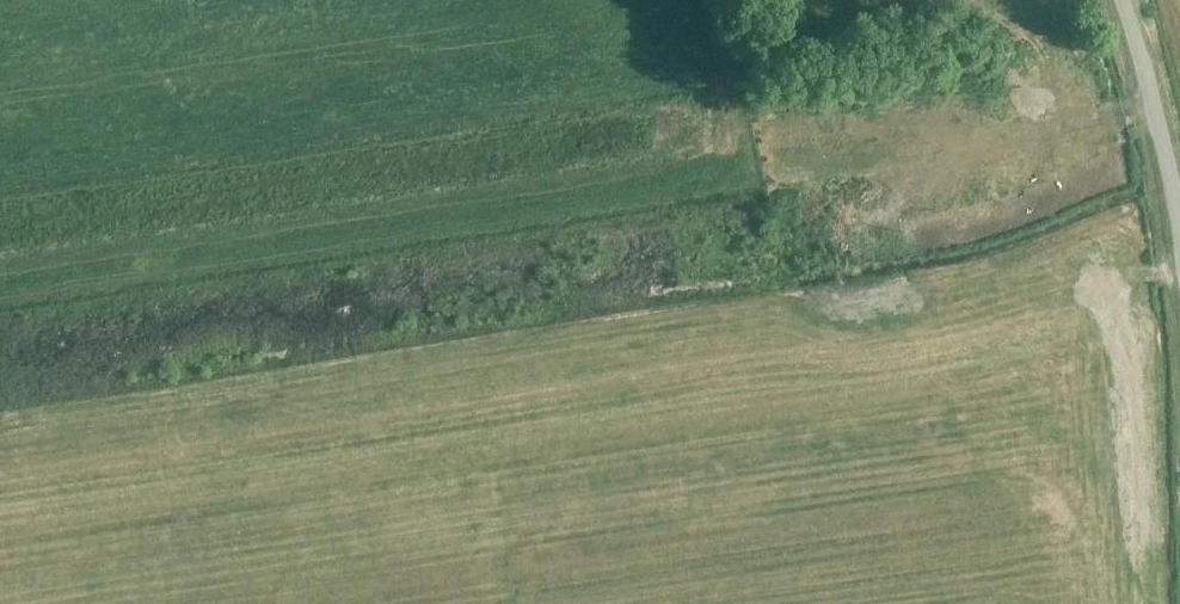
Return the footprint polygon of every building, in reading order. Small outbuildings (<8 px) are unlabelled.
[(1021,129),(1021,139),(1047,138),(1046,128),(1021,129)]
